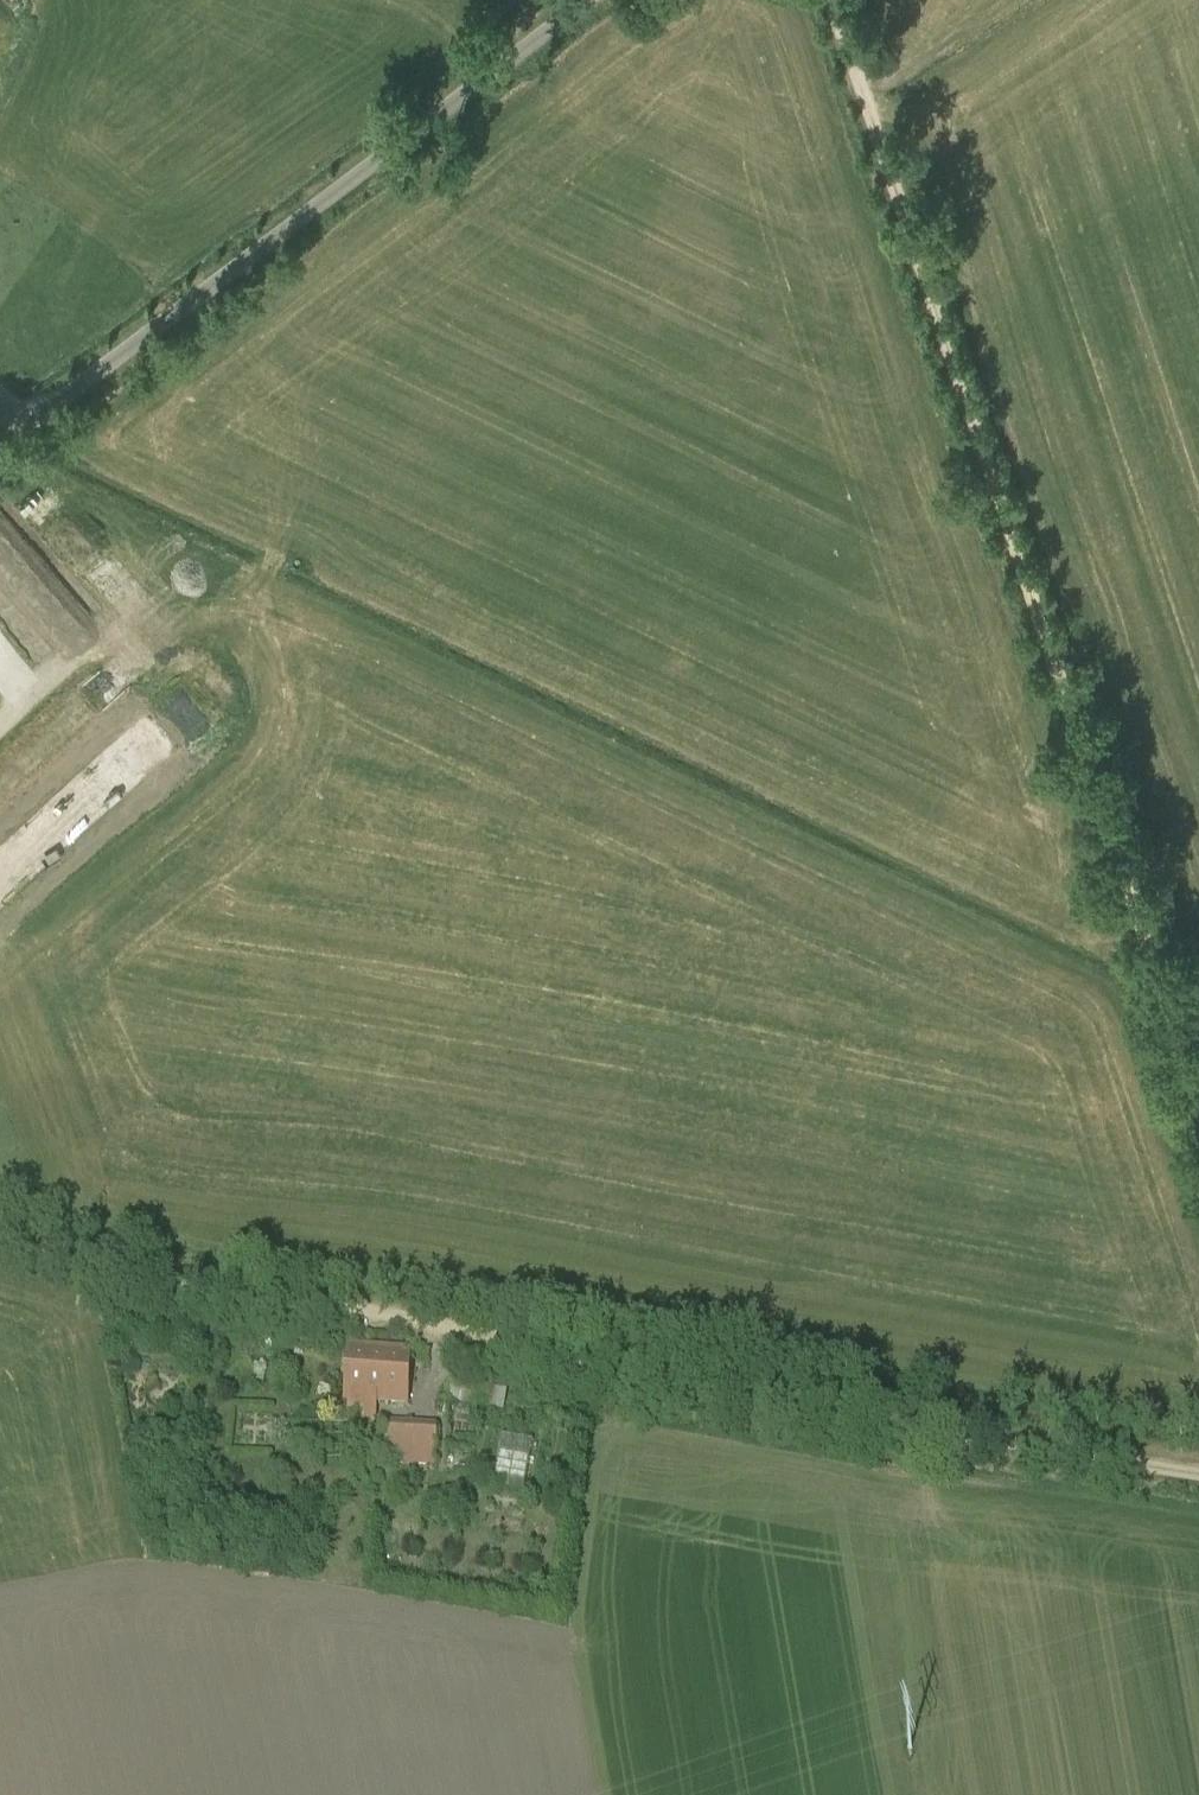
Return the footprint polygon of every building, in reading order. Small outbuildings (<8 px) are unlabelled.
[(407,1404),(410,1352),(347,1348),(344,1400),(407,1404)] [(503,1412),(507,1387),(454,1376),(448,1401),(503,1412)] [(434,1463),(434,1462),(436,1427),(384,1423),(381,1459),(434,1463)] [(500,1436),(497,1475),(528,1478),(531,1439),(500,1436)]
